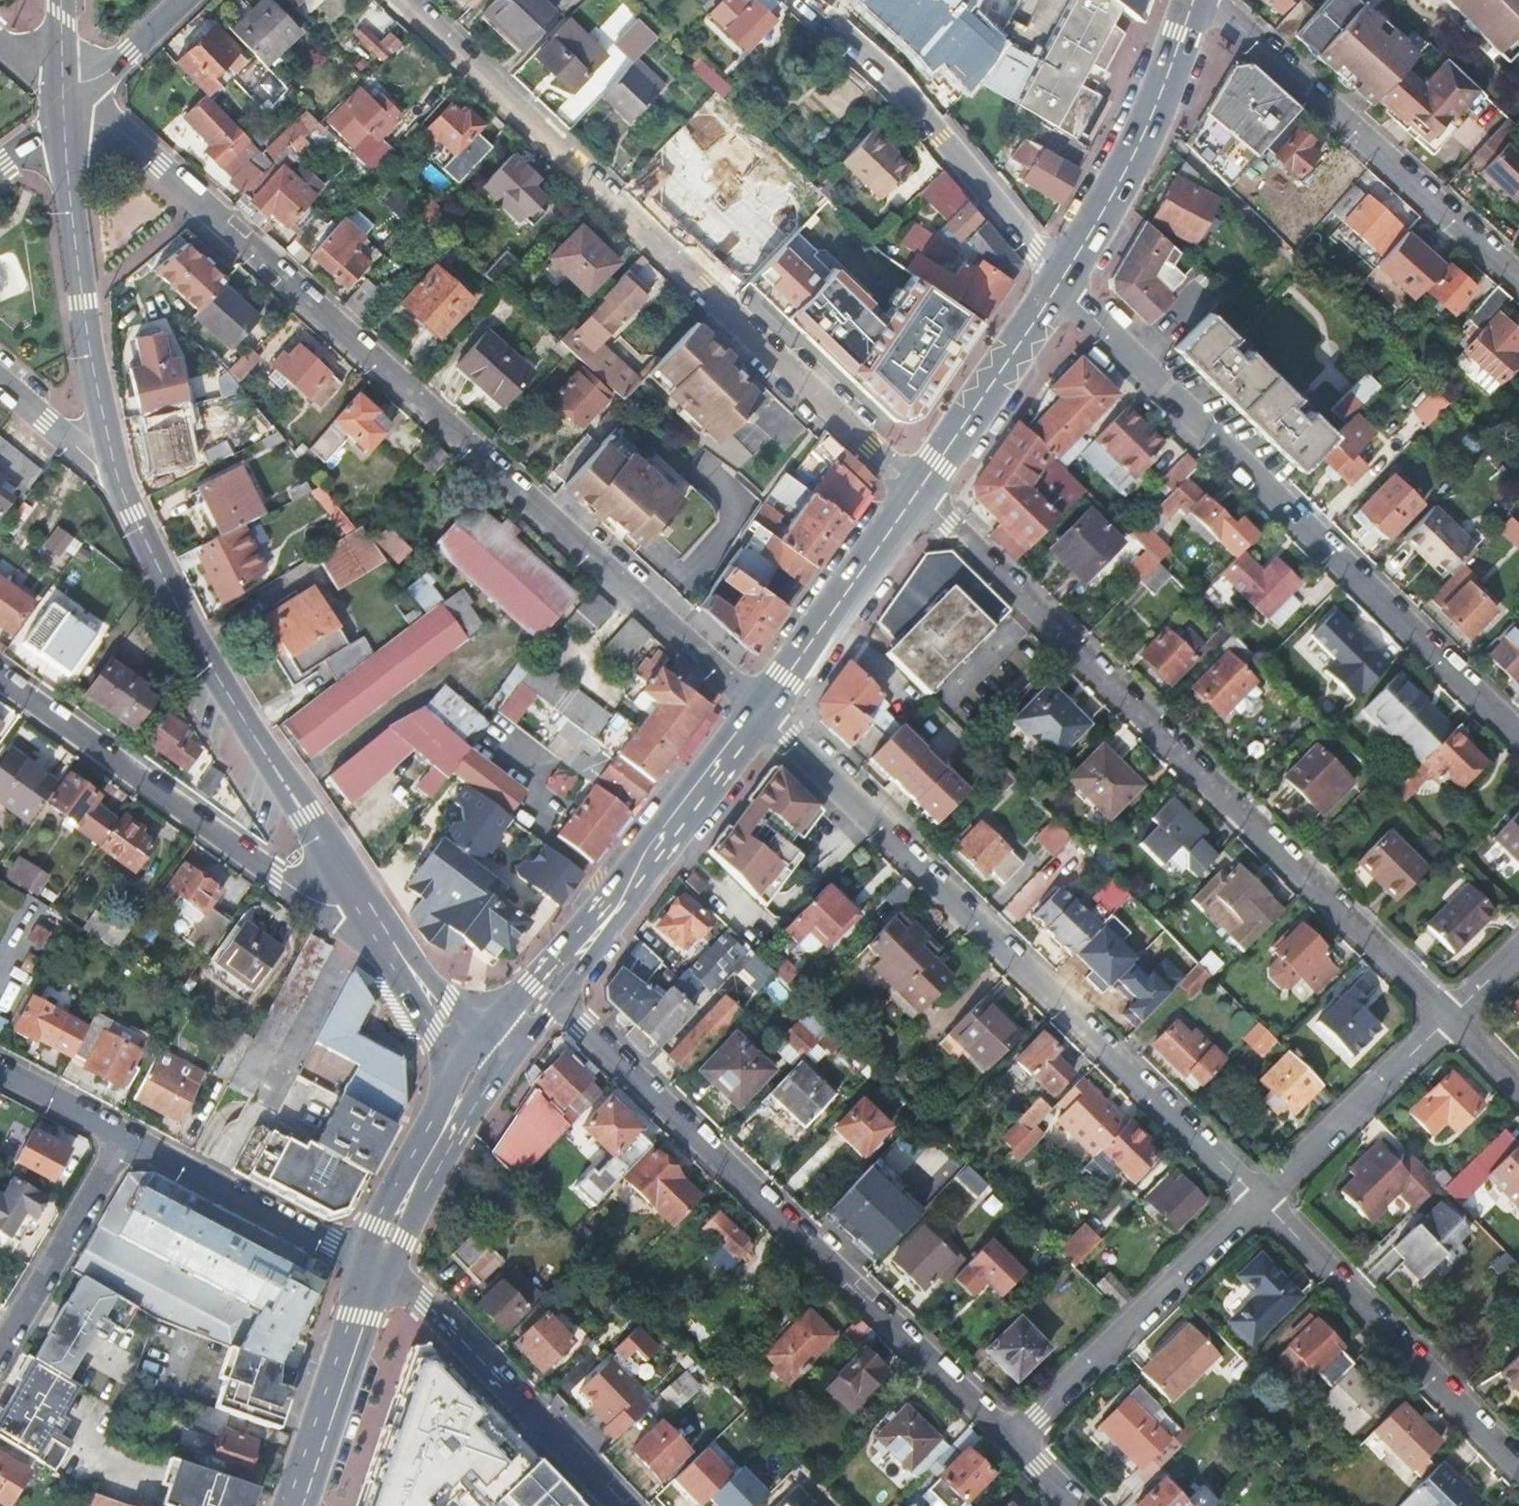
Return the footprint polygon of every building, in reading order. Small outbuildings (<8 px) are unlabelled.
[(264,66),(299,33),(267,0),(264,0),(231,32),(264,66)] [(483,11),(521,47),(554,10),(543,0),(494,0),(483,11)] [(712,16),(729,31),(727,33),(747,50),(775,20),(768,14),(778,3),(775,0),(726,0),(712,16)] [(915,43),(944,11),(932,0),(876,0),(871,5),(915,43)] [(977,83),(1018,108),(1028,113),(1075,141),(1098,98),(1077,86),(1088,65),(1102,72),(1125,32),(1111,21),(1120,4),(1115,0),(1072,0),(1045,49),(1038,45),(1030,59),(999,41),(997,45),(977,83)] [(1141,20),(1148,0),(1115,0),(1120,4),(1141,20)] [(1269,9),(1271,7),(1279,15),(1292,0),(1259,0),(1269,9)] [(1305,0),(1276,31),(1288,42),(1295,35),(1318,12),(1305,0)] [(1371,105),(1377,99),(1401,73),(1410,64),(1427,45),(1411,31),(1402,39),(1374,12),(1372,14),(1362,4),(1360,6),(1353,0),(1329,0),(1318,12),(1295,35),(1371,105)] [(1484,38),(1486,35),(1495,44),(1493,47),(1506,59),(1518,46),(1518,28),(1516,25),(1518,22),(1518,0),(1448,0),(1484,38)] [(537,57),(572,91),(588,74),(581,68),(586,63),(581,58),(577,63),(561,48),(589,18),(578,8),(550,37),(553,40),(537,57)] [(915,43),(914,44),(970,82),(996,44),(945,9),(944,11),(915,43)] [(1000,9),(991,26),(1003,32),(1012,15),(1000,9)] [(214,30),(176,66),(207,98),(219,87),(211,79),(237,53),(214,30)] [(368,33),(361,39),(381,61),(398,45),(388,35),(378,44),(368,33)] [(1447,60),(1428,81),(1427,82),(1458,110),(1477,89),(1476,88),(1447,60)] [(601,96),(630,124),(658,95),(665,88),(636,61),(629,68),(601,96)] [(1232,64),(1187,148),(1230,190),(1267,150),(1291,122),(1301,111),(1269,83),(1246,62),(1232,64)] [(1401,73),(1419,90),(1427,82),(1428,81),(1410,64),(1401,73)] [(1401,73),(1377,99),(1395,115),(1419,90),(1401,73)] [(1419,90),(1395,115),(1414,133),(1425,122),(1428,125),(1434,118),(1443,126),(1458,110),(1427,82),(1419,90)] [(1477,89),(1458,110),(1443,126),(1451,134),(1485,97),(1477,89)] [(359,92),(328,125),(347,143),(363,125),(373,133),(353,155),(378,178),(398,154),(380,137),(400,115),(385,101),(378,109),(359,92)] [(184,120),(211,149),(206,155),(218,169),(220,168),(230,177),(258,151),(207,98),(184,120)] [(451,107),(428,131),(455,158),(442,172),(459,188),(494,151),(480,137),(487,130),(470,114),(465,120),(451,107)] [(1018,108),(1013,116),(1022,122),(1028,113),(1018,108)] [(706,111),(651,167),(674,190),(684,181),(679,177),(717,138),(726,130),(724,129),(706,111)] [(307,112),(261,154),(270,164),(316,121),(307,112)] [(1425,122),(1414,133),(1435,152),(1451,134),(1443,126),(1434,118),(1428,125),(1425,122)] [(1483,173),(1481,174),(1494,187),(1497,184),(1516,204),(1518,200),(1518,155),(1509,146),(1518,135),(1518,129),(1510,120),(1471,162),(1483,173)] [(1291,122),(1267,150),(1299,179),(1320,157),(1310,147),(1314,144),(1291,122)] [(319,124),(303,139),(312,149),(328,133),(319,124)] [(842,162),(880,198),(908,169),(883,145),(886,142),(873,130),(842,162)] [(1033,171),(1028,182),(1032,184),(1030,186),(1060,201),(1063,196),(1078,169),(1023,141),(1013,160),(1033,171)] [(249,163),(262,177),(273,167),(270,164),(261,154),(260,153),(249,163)] [(539,180),(524,166),(513,155),(511,157),(482,187),(496,200),(505,190),(530,216),(526,220),(533,227),(545,214),(538,207),(545,199),(532,187),(539,180)] [(249,163),(228,183),(242,197),(262,177),(249,163)] [(1219,198),(1184,164),(1166,194),(1150,222),(1193,245),(1219,198)] [(281,169),(250,202),(266,216),(269,212),(285,226),(312,197),(281,169)] [(939,230),(944,235),(947,232),(956,241),(960,237),(981,253),(975,262),(979,265),(976,270),(964,262),(953,277),(938,266),(945,255),(954,261),(960,252),(916,223),(903,244),(922,257),(912,273),(982,321),(1021,264),(982,217),(943,171),(911,203),(916,208),(923,201),(946,224),(939,230)] [(827,200),(813,186),(808,192),(821,205),(827,200)] [(1332,213),(1385,261),(1409,236),(1400,227),(1401,226),(1369,197),(1367,199),(1355,188),(1332,213)] [(749,189),(723,217),(760,251),(786,224),(749,189)] [(821,205),(794,234),(811,250),(844,216),(827,200),(821,205)] [(416,213),(438,233),(445,226),(449,221),(427,201),(416,213)] [(352,205),(307,253),(345,287),(367,263),(354,252),(365,240),(361,236),(372,224),(352,205)] [(1174,297),(1170,293),(1195,267),(1144,222),(1123,258),(1111,278),(1114,292),(1148,324),(1174,297)] [(445,226),(438,233),(441,235),(449,243),(453,246),(459,239),(445,226)] [(580,228),(549,261),(585,296),(617,262),(580,228)] [(434,243),(442,251),(449,243),(441,235),(434,243)] [(1377,270),(1415,304),(1445,269),(1409,236),(1385,261),(1377,270)] [(220,285),(225,279),(185,244),(157,276),(197,311),(220,285)] [(1295,254),(1302,261),(1309,254),(1301,247),(1295,254)] [(747,282),(762,296),(760,297),(755,310),(766,320),(776,330),(790,326),(823,291),(779,248),(747,282)] [(484,275),(498,288),(517,268),(503,255),(484,275)] [(1477,292),(1451,268),(1428,293),(1438,302),(1429,311),(1436,318),(1445,309),(1454,317),(1477,292)] [(432,269),(399,305),(436,338),(469,301),(432,269)] [(648,292),(627,271),(569,331),(558,343),(568,352),(588,370),(612,392),(622,401),(638,385),(604,352),(602,354),(595,347),(648,292)] [(375,277),(346,308),(361,321),(390,289),(375,277)] [(192,317),(227,349),(255,317),(220,285),(197,311),(192,317)] [(1481,336),(1465,353),(1499,385),(1518,364),(1514,359),(1518,354),(1518,336),(1498,317),(1512,302),(1497,289),(1467,323),(1481,336)] [(823,318),(813,328),(825,339),(847,317),(833,308),(823,318)] [(928,309),(912,334),(923,341),(911,360),(929,372),(959,329),(928,309)] [(1175,351),(1302,473),(1332,441),(1336,437),(1310,413),(1304,419),(1291,406),(1298,400),(1249,351),(1242,358),(1230,346),(1236,339),(1211,314),(1175,351)] [(697,323),(647,375),(718,443),(742,419),(745,422),(752,415),(748,412),(761,398),(747,384),(726,364),(733,357),(697,323)] [(825,339),(813,328),(802,340),(814,351),(825,339)] [(858,329),(829,359),(848,378),(863,362),(867,366),(882,351),(858,329)] [(486,331),(457,364),(502,405),(532,372),(486,331)] [(141,416),(180,406),(190,404),(179,357),(169,359),(162,332),(135,339),(142,366),(130,369),(141,416)] [(282,351),(270,363),(318,406),(341,382),(298,343),(287,356),(282,351)] [(245,344),(222,365),(227,371),(236,380),(259,358),(250,349),(245,344)] [(754,377),(733,357),(726,364),(747,384),(754,377)] [(1052,390),(1028,433),(1051,456),(1056,461),(1079,438),(1120,397),(1083,361),(1064,379),(1052,390)] [(579,370),(552,400),(582,427),(609,398),(608,396),(612,392),(588,370),(584,375),(579,370)] [(1345,424),(1380,388),(1368,376),(1332,413),(1345,424)] [(360,392),(380,410),(389,400),(369,382),(360,392)] [(1449,407),(1434,393),(1413,414),(1428,428),(1449,407)] [(357,395),(307,446),(314,453),(321,460),(342,438),(339,435),(344,431),(368,453),(392,426),(357,395)] [(141,416),(153,468),(192,459),(180,406),(141,416)] [(1128,409),(1125,413),(1148,435),(1151,431),(1128,409)] [(610,411),(597,426),(608,436),(609,434),(622,421),(610,411)] [(1148,435),(1125,413),(1096,443),(1136,482),(1153,465),(1150,463),(1166,446),(1151,431),(1148,435)] [(254,425),(262,441),(276,434),(265,419),(254,425)] [(1358,426),(1352,420),(1336,437),(1332,441),(1334,443),(1335,442),(1339,446),(1358,426)] [(979,495),(1004,524),(992,537),(1017,561),(1059,519),(1036,497),(1054,479),(1043,463),(1051,456),(1028,433),(1016,421),(976,482),(979,495)] [(833,464),(812,494),(846,518),(874,479),(824,432),(813,448),(833,464)] [(588,458),(565,483),(560,488),(597,520),(603,513),(625,532),(640,546),(654,531),(658,534),(664,527),(660,524),(681,500),(609,434),(608,436),(588,458)] [(3,477),(27,496),(27,495),(43,472),(0,435),(0,436),(0,474),(3,477)] [(1079,438),(1056,461),(1064,469),(1067,472),(1091,448),(1079,438)] [(228,442),(203,454),(211,467),(235,455),(228,442)] [(1350,457),(1339,446),(1335,442),(1334,443),(1321,456),(1330,467),(1325,472),(1336,483),(1341,478),(1350,487),(1369,467),(1354,453),(1350,457)] [(307,446),(296,457),(302,465),(314,453),(307,446)] [(439,446),(422,464),(433,475),(451,456),(439,446)] [(576,447),(553,472),(565,483),(588,458),(576,447)] [(1043,463),(1054,479),(1064,469),(1056,461),(1051,456),(1043,463)] [(1189,456),(1164,483),(1174,493),(1188,480),(1200,467),(1189,456)] [(1054,479),(1036,497),(1059,519),(1086,491),(1067,472),(1064,469),(1054,479)] [(201,492),(225,536),(245,526),(262,517),(238,473),(201,492)] [(1396,476),(1356,517),(1370,530),(1374,525),(1382,534),(1384,532),(1388,535),(1421,501),(1396,476)] [(802,507),(786,530),(777,523),(781,516),(765,505),(753,521),(758,525),(814,564),(846,518),(812,494),(791,479),(787,484),(782,481),(776,489),(802,507)] [(1180,509),(1188,516),(1184,520),(1213,548),(1206,556),(1225,574),(1245,553),(1247,551),(1228,533),(1235,525),(1188,480),(1174,493),(1159,510),(1169,520),(1180,509)] [(12,495),(0,487),(0,513),(12,495)] [(311,493),(348,537),(356,532),(320,488),(311,493)] [(1401,536),(1443,575),(1474,543),(1433,504),(1401,536)] [(474,505),(436,547),(537,637),(575,596),(474,505)] [(603,513),(597,520),(618,540),(625,532),(603,513)] [(1084,584),(1121,547),(1090,516),(1058,549),(1069,560),(1064,565),(1084,584)] [(1496,531),(1518,552),(1518,551),(1518,525),(1510,517),(1496,531)] [(389,524),(379,536),(405,559),(416,547),(389,524)] [(318,555),(342,592),(388,561),(367,525),(356,532),(348,537),(318,555)] [(814,564),(758,525),(727,565),(784,605),(814,564)] [(225,536),(179,560),(187,572),(204,565),(224,605),(243,596),(241,590),(270,576),(245,526),(225,536)] [(1138,543),(1160,564),(1171,553),(1144,526),(1133,537),(1138,543)] [(1138,543),(1117,564),(1139,586),(1142,582),(1159,565),(1160,564),(1138,543)] [(1225,574),(1269,617),(1271,614),(1283,627),(1305,604),(1294,593),(1304,583),(1281,560),(1266,574),(1245,553),(1225,574)] [(940,556),(891,634),(911,654),(899,667),(929,697),(940,708),(1021,623),(954,557),(940,556)] [(1159,565),(1142,582),(1154,596),(1173,577),(1160,564),(1159,565)] [(697,604),(750,652),(784,605),(727,565),(706,591),(697,604)] [(1464,565),(1432,598),(1473,637),(1499,609),(1471,582),(1477,577),(1464,565)] [(9,586),(0,579),(0,599),(9,586)] [(9,586),(0,599),(0,626),(12,635),(34,604),(9,586)] [(266,619),(291,660),(299,655),(310,673),(325,664),(337,681),(375,652),(362,637),(349,647),(314,590),(266,619)] [(456,591),(287,726),(302,745),(311,757),(482,623),(456,591)] [(591,591),(569,621),(587,635),(594,627),(597,629),(613,609),(591,591)] [(1356,702),(1387,670),(1377,660),(1381,656),(1337,612),(1312,637),(1336,661),(1326,672),(1356,702)] [(43,618),(24,644),(68,676),(87,649),(43,618)] [(630,618),(602,654),(623,670),(650,636),(630,618)] [(1514,622),(1497,639),(1503,645),(1490,657),(1516,683),(1518,679),(1518,627),(1514,622)] [(1225,629),(1194,658),(1196,660),(1202,666),(1221,648),(1232,636),(1225,629)] [(1166,631),(1141,657),(1170,685),(1196,660),(1194,658),(1193,657),(1203,647),(1190,634),(1180,644),(1166,631)] [(1228,656),(1194,690),(1196,693),(1195,700),(1199,704),(1207,703),(1222,718),(1234,706),(1244,696),(1256,684),(1243,670),(1255,659),(1232,636),(1221,648),(1228,656)] [(291,660),(301,678),(310,673),(299,655),(291,660)] [(1391,666),(1381,656),(1377,660),(1387,670),(1391,666)] [(649,717),(630,742),(611,725),(619,716),(539,660),(521,683),(599,742),(602,737),(618,753),(616,755),(653,783),(656,785),(705,722),(702,719),(719,697),(701,681),(689,694),(660,672),(641,696),(657,708),(654,711),(646,706),(644,708),(640,705),(638,708),(649,717)] [(113,661),(90,693),(138,727),(162,695),(113,661)] [(870,758),(888,740),(901,726),(884,711),(889,706),(883,700),(879,696),(881,695),(849,662),(819,703),(823,721),(866,762),(870,758)] [(1365,711),(1392,737),(1394,735),(1398,732),(1414,748),(1411,752),(1424,764),(1452,734),(1427,710),(1429,708),(1426,704),(1428,702),(1400,675),(1365,711)] [(1090,726),(1050,688),(1012,728),(1051,766),(1090,726)] [(423,711),(471,750),(488,726),(441,689),(423,711)] [(1244,696),(1234,706),(1239,711),(1249,700),(1244,696)] [(1427,710),(1452,734),(1457,730),(1428,702),(1426,704),(1429,708),(1427,710)] [(389,725),(327,779),(350,806),(410,749),(434,767),(418,789),(432,800),(452,774),(471,750),(423,711),(389,725)] [(167,714),(146,744),(187,772),(201,753),(197,750),(181,738),(188,729),(167,714)] [(908,724),(904,729),(909,734),(914,730),(908,724)] [(870,758),(893,780),(914,801),(937,824),(961,800),(949,787),(956,780),(946,770),(924,749),(909,734),(904,729),(901,726),(888,740),(870,758)] [(1452,734),(1424,764),(1431,771),(1427,775),(1429,777),(1436,784),(1437,781),(1439,783),(1445,776),(1460,790),(1483,766),(1472,754),(1474,749),(1469,745),(1466,746),(1466,735),(1459,727),(1457,730),(1452,734)] [(1394,735),(1411,752),(1414,748),(1398,732),(1394,735)] [(585,777),(596,786),(631,811),(653,783),(616,755),(605,746),(595,759),(604,766),(600,771),(584,758),(575,770),(585,777)] [(1288,778),(1317,806),(1323,799),(1333,807),(1355,785),(1317,748),(1288,778)] [(466,786),(509,818),(527,794),(471,750),(452,774),(466,786)] [(0,766),(0,802),(28,823),(57,785),(10,752),(0,766)] [(1071,782),(1109,820),(1141,787),(1122,768),(1118,773),(1099,753),(1071,782)] [(564,761),(547,784),(558,792),(568,778),(575,770),(564,761)] [(1424,764),(1405,783),(1414,792),(1429,777),(1427,775),(1431,771),(1424,764)] [(725,834),(706,858),(745,892),(782,843),(788,848),(817,808),(814,804),(778,769),(773,770),(749,802),(753,805),(729,837),(725,834)] [(575,770),(568,778),(578,786),(585,777),(575,770)] [(208,772),(196,788),(208,796),(220,780),(208,772)] [(106,815),(95,807),(100,801),(70,778),(50,804),(80,827),(93,837),(90,840),(100,847),(117,824),(106,815)] [(949,787),(961,800),(969,792),(956,780),(949,787)] [(1405,783),(1393,796),(1402,804),(1414,792),(1405,783)] [(452,826),(442,839),(474,864),(475,864),(485,851),(488,853),(500,838),(496,836),(509,818),(466,786),(454,802),(461,808),(463,824),(452,826)] [(573,817),(558,837),(592,863),(631,811),(596,786),(576,812),(573,809),(569,814),(573,817)] [(1317,806),(1326,814),(1333,807),(1323,799),(1317,806)] [(1159,828),(1141,846),(1161,865),(1166,861),(1180,875),(1185,870),(1196,881),(1216,860),(1199,844),(1208,836),(1193,821),(1189,825),(1183,818),(1186,814),(1173,801),(1152,822),(1159,828)] [(732,825),(725,834),(729,837),(753,805),(749,802),(732,825)] [(100,847),(138,876),(158,849),(134,831),(139,825),(125,815),(117,824),(100,847)] [(1518,861),(1518,816),(1496,840),(1518,861)] [(1035,836),(1054,854),(1071,837),(1052,819),(1035,836)] [(959,849),(988,877),(993,872),(1007,886),(1032,861),(1018,847),(1012,852),(983,825),(959,849)] [(1357,863),(1381,887),(1380,888),(1396,903),(1428,870),(1388,831),(1357,863)] [(406,887),(422,899),(410,915),(427,940),(431,944),(457,952),(466,940),(478,949),(488,936),(506,949),(527,921),(496,898),(504,887),(475,864),(474,864),(442,839),(406,887)] [(519,877),(558,907),(583,874),(548,848),(544,854),(548,857),(538,870),(529,864),(525,864),(519,873),(519,877)] [(1097,864),(1112,878),(1123,868),(1108,853),(1097,864)] [(19,857),(5,879),(18,888),(21,884),(36,894),(47,876),(19,857)] [(186,866),(168,889),(179,898),(174,905),(183,911),(182,913),(183,919),(191,925),(192,931),(184,940),(205,956),(229,924),(210,909),(222,893),(186,866)] [(1269,896),(1239,866),(1225,880),(1218,873),(1191,899),(1206,914),(1218,903),(1240,926),(1220,947),(1236,962),(1283,914),(1267,898),(1269,896)] [(695,876),(687,884),(699,896),(707,888),(695,876)] [(904,880),(885,900),(898,912),(898,911),(916,891),(904,880)] [(828,887),(784,931),(797,944),(808,932),(812,929),(817,934),(814,938),(824,948),(839,933),(843,937),(861,919),(828,887)] [(1047,925),(1054,933),(1050,938),(1070,957),(1099,927),(1059,887),(1032,916),(1044,929),(1047,925)] [(1451,959),(1495,915),(1469,889),(1447,910),(1445,908),(1423,930),(1451,959)] [(677,924),(666,936),(686,951),(695,939),(699,942),(712,924),(682,902),(670,918),(677,924)] [(868,944),(884,960),(875,970),(900,993),(934,959),(941,951),(898,911),(898,912),(868,944)] [(94,913),(83,929),(100,940),(111,925),(94,913)] [(116,918),(111,925),(100,940),(113,949),(130,928),(116,918)] [(670,918),(659,931),(666,936),(677,924),(670,918)] [(240,921),(211,961),(252,992),(282,951),(240,921)] [(26,922),(18,935),(41,949),(49,935),(26,922)] [(1281,937),(1270,948),(1278,956),(1267,968),(1267,977),(1279,988),(1288,988),(1299,977),(1314,991),(1335,970),(1322,957),(1327,952),(1301,925),(1285,941),(1281,937)] [(812,929),(808,932),(814,938),(817,934),(812,929)] [(726,937),(746,956),(751,951),(732,931),(726,937)] [(839,933),(824,948),(829,952),(843,937),(839,933)] [(309,935),(253,1038),(227,1087),(251,1100),(333,948),(309,935)] [(726,937),(692,971),(690,969),(679,981),(658,1002),(635,1027),(625,1037),(645,1057),(647,1059),(694,1010),(685,1001),(703,983),(712,991),(725,978),(736,989),(726,999),(670,1056),(685,1070),(740,1013),(751,1002),(777,976),(758,957),(751,951),(746,956),(726,937)] [(604,986),(603,994),(618,1009),(616,1012),(617,1018),(625,1026),(630,1026),(632,1024),(635,1027),(658,1002),(649,994),(653,989),(646,983),(663,965),(644,946),(604,986)] [(814,956),(807,964),(813,968),(818,961),(814,956)] [(934,959),(900,993),(921,1014),(953,978),(934,959)] [(1198,963),(1179,981),(1191,994),(1210,976),(1198,963)] [(660,977),(669,987),(677,979),(667,969),(660,977)] [(1096,991),(1134,1027),(1152,1009),(1114,972),(1096,991)] [(354,1066),(337,1098),(340,1099),(392,1127),(405,1103),(405,1053),(363,1031),(375,1007),(353,973),(315,1046),(354,1066)] [(1363,1002),(1350,988),(1314,1024),(1349,1058),(1377,1030),(1356,1009),(1363,1002)] [(13,1033),(33,1045),(35,1042),(70,1061),(72,1057),(85,1032),(23,999),(7,1027),(14,1031),(13,1033)] [(949,1033),(986,1068),(1019,1035),(983,999),(949,1033)] [(1511,1011),(1518,1019),(1518,1002),(1511,1011)] [(806,1015),(785,1038),(803,1056),(816,1044),(818,1046),(833,1031),(814,1012),(808,1017),(806,1015)] [(86,1064),(84,1069),(122,1090),(141,1054),(114,1040),(120,1028),(95,1014),(85,1032),(72,1057),(86,1064)] [(1151,1045),(1195,1088),(1222,1060),(1193,1032),(1190,1035),(1175,1021),(1151,1045)] [(1266,1031),(1252,1045),(1260,1054),(1275,1040),(1266,1031)] [(774,1071),(736,1034),(700,1073),(739,1109),(774,1071)] [(1042,1035),(1016,1062),(1031,1078),(1037,1073),(1046,1083),(1043,1086),(1051,1094),(1071,1073),(1052,1055),(1057,1051),(1042,1035)] [(235,1041),(223,1062),(234,1068),(246,1047),(235,1041)] [(538,1089),(490,1154),(518,1182),(573,1124),(561,1112),(570,1102),(582,1114),(604,1091),(592,1080),(593,1079),(579,1066),(582,1063),(573,1054),(570,1057),(565,1052),(533,1086),(538,1089)] [(1290,1054),(1263,1083),(1271,1092),(1263,1101),(1276,1114),(1285,1106),(1292,1112),(1321,1085),(1290,1054)] [(155,1062),(136,1099),(181,1123),(200,1086),(155,1062)] [(801,1064),(762,1104),(775,1117),(783,1109),(804,1128),(834,1097),(801,1064)] [(1449,1075),(1408,1116),(1421,1130),(1437,1115),(1450,1129),(1454,1125),(1459,1130),(1481,1109),(1449,1075)] [(1056,1120),(1094,1156),(1099,1150),(1122,1127),(1098,1103),(1101,1100),(1080,1080),(1056,1104),(1064,1112),(1056,1120)] [(585,1126),(615,1155),(597,1173),(593,1169),(576,1187),(595,1205),(653,1145),(639,1131),(642,1128),(612,1098),(585,1126)] [(340,1099),(314,1147),(322,1151),(336,1158),(333,1164),(319,1157),(261,1126),(252,1128),(230,1170),(246,1178),(249,1173),(328,1216),(344,1210),(363,1174),(368,1176),(394,1128),(392,1127),(340,1099)] [(1017,1121),(1028,1133),(1049,1111),(1038,1100),(1017,1121)] [(890,1130),(863,1103),(836,1130),(863,1158),(890,1130)] [(1118,1169),(1129,1180),(1153,1158),(1136,1140),(1140,1136),(1127,1123),(1122,1127),(1099,1150),(1094,1156),(1080,1170),(1082,1171),(1102,1181),(1106,1173),(1105,1173),(1109,1169),(1113,1173),(1118,1169)] [(1450,1181),(1442,1189),(1458,1205),(1488,1176),(1518,1206),(1518,1140),(1506,1127),(1450,1181)] [(34,1130),(16,1160),(50,1180),(66,1155),(46,1143),(49,1138),(34,1130)] [(1021,1140),(1029,1148),(1036,1140),(1028,1133),(1021,1140)] [(1021,1140),(1007,1155),(1015,1162),(1029,1148),(1021,1140)] [(1348,1173),(1355,1180),(1339,1195),(1369,1226),(1385,1211),(1383,1208),(1397,1195),(1414,1212),(1440,1186),(1430,1176),(1411,1157),(1396,1172),(1390,1166),(1394,1162),(1377,1144),(1348,1173)] [(319,1157),(333,1164),(336,1158),(322,1151),(319,1157)] [(658,1153),(630,1182),(675,1224),(702,1196),(658,1153)] [(985,1184),(967,1168),(958,1177),(975,1194),(985,1184)] [(1430,1176),(1440,1186),(1442,1189),(1450,1181),(1438,1169),(1430,1176)] [(1151,1206),(1176,1231),(1207,1202),(1192,1186),(1187,1192),(1166,1173),(1145,1195),(1153,1204),(1151,1206)] [(128,1177),(71,1273),(83,1279),(125,1303),(136,1309),(154,1319),(151,1326),(231,1353),(289,1373),(326,1266),(155,1176),(128,1177)] [(1488,1180),(1464,1205),(1480,1219),(1503,1194),(1488,1180)] [(12,1182),(1,1198),(0,1198),(0,1232),(19,1244),(27,1231),(16,1225),(24,1212),(34,1219),(45,1201),(12,1182)] [(897,1221),(870,1194),(865,1199),(854,1188),(835,1208),(847,1219),(845,1221),(872,1247),(897,1221)] [(1440,1205),(1391,1250),(1404,1264),(1400,1267),(1416,1284),(1442,1259),(1450,1268),(1465,1254),(1456,1245),(1468,1235),(1440,1205)] [(700,1231),(735,1265),(752,1247),(717,1214),(700,1231)] [(1085,1224),(1066,1243),(1074,1250),(1065,1259),(1066,1261),(1074,1268),(1100,1241),(1085,1224)] [(478,1232),(455,1255),(471,1270),(494,1248),(478,1232)] [(924,1232),(894,1263),(921,1288),(934,1274),(946,1286),(952,1279),(967,1264),(954,1251),(949,1257),(924,1232)] [(967,1264),(952,1279),(970,1296),(985,1281),(1001,1297),(1024,1273),(989,1241),(967,1264)] [(1066,1243),(1057,1252),(1065,1259),(1074,1250),(1066,1243)] [(494,1248),(471,1270),(484,1283),(507,1260),(494,1248)] [(1503,1251),(1489,1265),(1497,1272),(1511,1259),(1503,1251)] [(1249,1345),(1299,1296),(1258,1256),(1236,1277),(1256,1297),(1228,1324),(1249,1345)] [(504,1333),(544,1295),(519,1269),(479,1307),(504,1333)] [(1095,1285),(1120,1308),(1132,1296),(1107,1273),(1095,1285)] [(103,1341),(110,1328),(125,1303),(83,1279),(65,1309),(87,1323),(83,1329),(94,1335),(103,1341)] [(547,1316),(516,1345),(543,1372),(572,1343),(551,1320),(574,1298),(563,1285),(540,1309),(547,1316)] [(808,1311),(763,1357),(774,1367),(771,1370),(785,1384),(833,1336),(808,1311)] [(855,1317),(838,1335),(850,1346),(867,1328),(855,1317)] [(1013,1382),(1044,1349),(1015,1321),(984,1354),(1013,1382)] [(652,1344),(631,1323),(608,1346),(618,1356),(619,1357),(622,1353),(630,1346),(640,1357),(652,1344)] [(1276,1362),(1303,1388),(1315,1377),(1329,1391),(1348,1372),(1353,1367),(1340,1353),(1344,1350),(1317,1323),(1276,1362)] [(1191,1325),(1143,1374),(1171,1402),(1219,1354),(1191,1325)] [(857,1353),(837,1375),(860,1396),(884,1372),(865,1353),(879,1340),(867,1328),(850,1346),(857,1353)] [(66,1380),(79,1360),(46,1340),(33,1362),(66,1380)] [(359,1505),(430,1505),(457,1480),(466,1489),(455,1499),(462,1505),(490,1505),(494,1503),(538,1459),(427,1344),(412,1347),(394,1400),(403,1403),(394,1429),(385,1426),(359,1505)] [(231,1353),(218,1391),(218,1393),(218,1395),(219,1397),(220,1398),(221,1400),(223,1401),(225,1401),(226,1401),(228,1401),(230,1400),(231,1398),(232,1397),(233,1396),(277,1411),(290,1373),(289,1373),(231,1353)] [(618,1356),(611,1362),(630,1380),(632,1377),(626,1357),(622,1353),(619,1357),(618,1356)] [(1497,1374),(1518,1397),(1518,1354),(1497,1374)] [(698,1361),(670,1389),(685,1403),(712,1376),(698,1361)] [(0,1416),(0,1440),(34,1460),(56,1472),(73,1444),(52,1431),(78,1387),(66,1380),(33,1362),(0,1416)] [(617,1442),(651,1408),(640,1397),(643,1394),(630,1380),(611,1362),(581,1392),(599,1411),(596,1414),(609,1427),(605,1431),(617,1442)] [(1317,1403),(1352,1436),(1382,1405),(1348,1372),(1329,1391),(1317,1403)] [(1100,1429),(1119,1448),(1123,1445),(1144,1465),(1170,1441),(1155,1425),(1157,1423),(1151,1416),(1159,1408),(1137,1387),(1114,1411),(1116,1414),(1100,1429)] [(804,1394),(794,1405),(801,1412),(812,1402),(804,1394)] [(194,1404),(179,1447),(214,1459),(209,1473),(219,1477),(220,1473),(250,1483),(250,1482),(253,1483),(259,1467),(250,1464),(257,1444),(223,1432),(228,1416),(219,1412),(194,1404)] [(1399,1404),(1372,1431),(1418,1479),(1433,1465),(1424,1457),(1439,1443),(1426,1429),(1423,1432),(1414,1422),(1416,1420),(1399,1404)] [(875,1440),(886,1451),(916,1480),(925,1471),(934,1461),(947,1447),(904,1406),(873,1438),(875,1440)] [(691,1455),(664,1425),(634,1453),(661,1483),(691,1455)] [(2,1505),(7,1505),(28,1473),(26,1472),(34,1460),(0,1440),(0,1505),(2,1505)] [(870,1445),(882,1455),(886,1451),(875,1440),(870,1445)] [(990,1477),(964,1451),(958,1457),(947,1447),(934,1461),(925,1471),(937,1482),(925,1495),(934,1503),(931,1505),(966,1505),(964,1504),(990,1477)] [(733,1478),(707,1451),(675,1482),(699,1505),(705,1505),(711,1500),(733,1478)] [(494,1503),(497,1505),(584,1505),(538,1459),(494,1503)] [(163,1505),(252,1505),(257,1490),(219,1477),(209,1473),(178,1463),(163,1505)] [(1401,1505),(1472,1505),(1450,1484),(1453,1481),(1439,1467),(1401,1505)] [(769,1497),(742,1470),(733,1478),(711,1500),(716,1505),(760,1505),(769,1497)] [(1139,1505),(1188,1505),(1165,1481),(1163,1483),(1159,1479),(1154,1483),(1158,1488),(1139,1505)] [(784,1501),(787,1503),(784,1505),(815,1505),(797,1488),(784,1501)] [(98,1497),(95,1505),(122,1505),(98,1497)]
